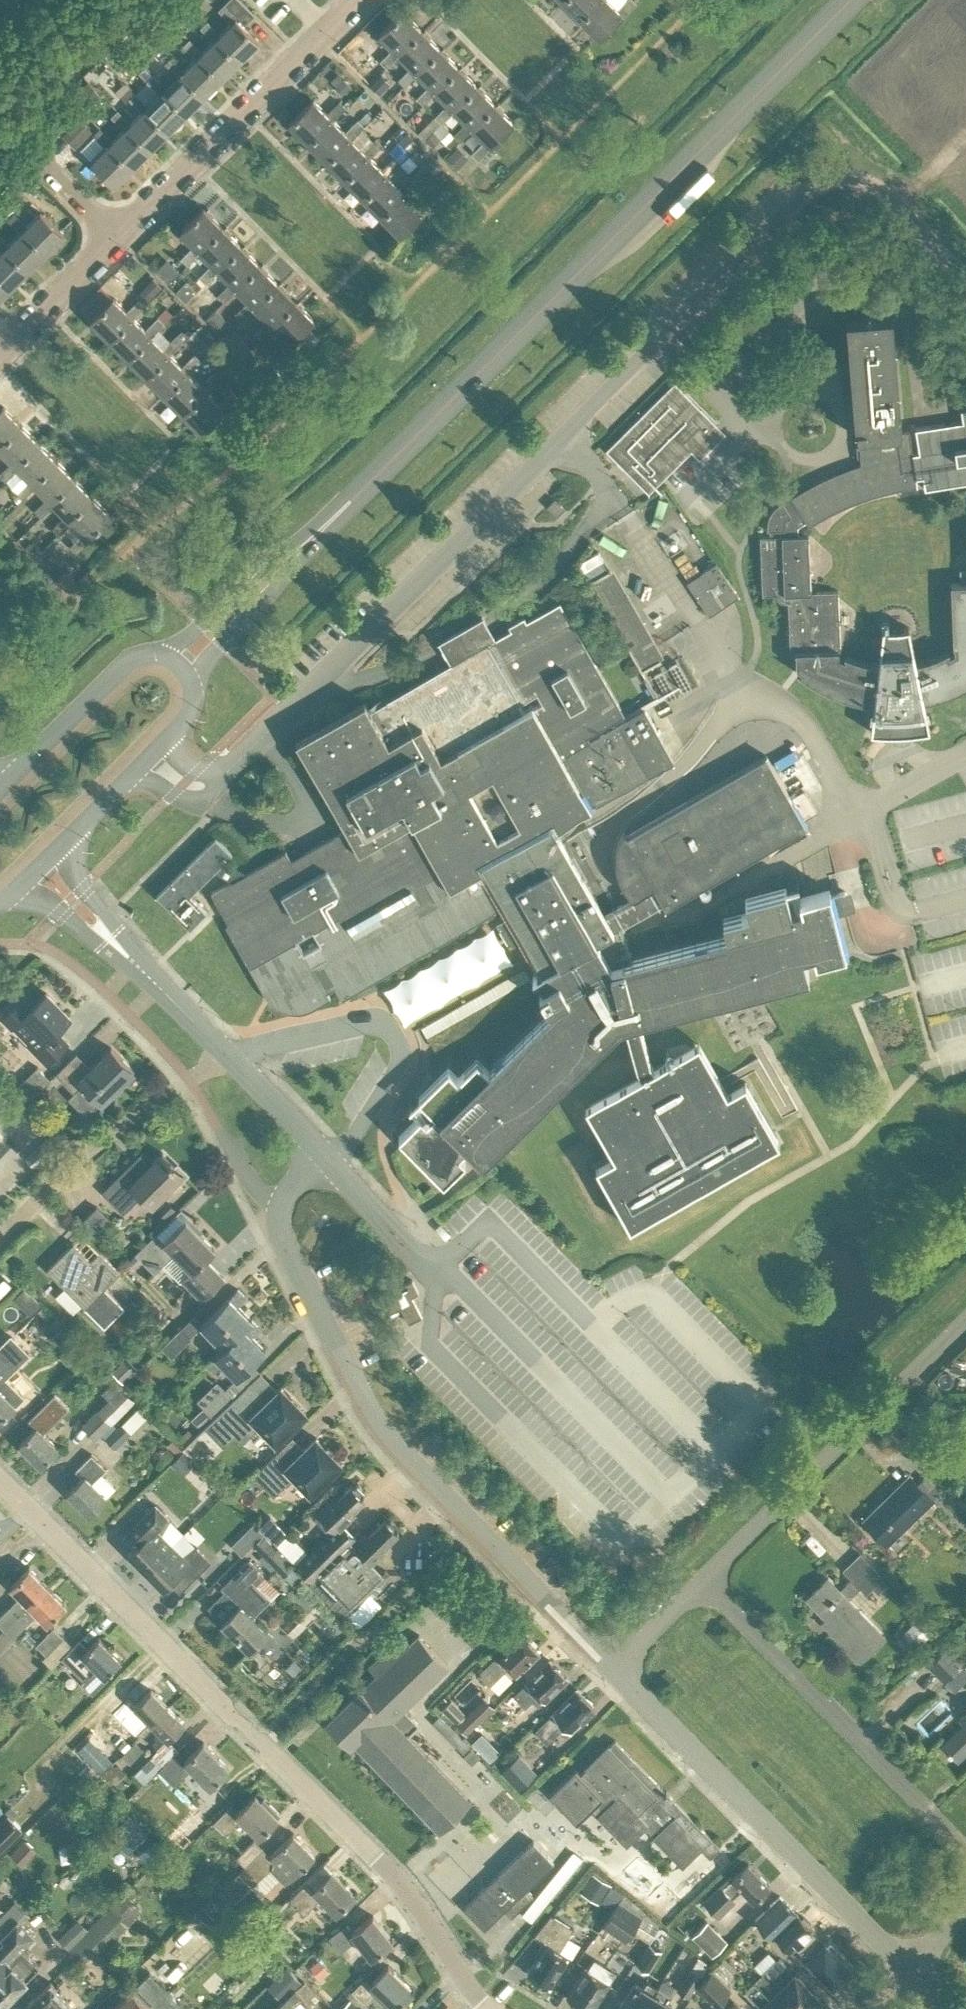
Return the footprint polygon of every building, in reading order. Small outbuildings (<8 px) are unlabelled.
[(244,25),(255,14),(242,0),(227,0),(219,8),(232,21),(220,33),(218,35),(241,59),(259,40),(244,25)] [(581,17),(598,0),(564,0),(581,17)] [(637,2),(635,0),(625,0),(618,7),(611,0),(598,0),(581,17),(599,36),(622,13),(624,14),(637,2)] [(399,52),(423,29),(404,10),(380,33),(393,47),(381,60),(387,66),(400,54),(399,52)] [(150,17),(142,25),(151,35),(159,27),(150,17)] [(218,35),(220,33),(207,20),(201,26),(214,39),(202,50),(200,53),(223,76),(241,59),(218,35)] [(417,70),(441,47),(423,29),(399,52),(400,54),(412,65),(399,78),(405,85),(418,72),(417,70)] [(200,53),(202,50),(190,37),(183,44),(196,57),(184,68),(182,71),(205,94),(223,76),(200,53)] [(435,89),(459,66),(441,47),(417,70),(418,72),(430,84),(417,97),(424,103),(437,91),(435,89)] [(182,71),(184,68),(172,55),(165,62),(178,74),(166,86),(164,88),(187,112),(205,94),(182,71)] [(138,71),(147,79),(154,73),(145,64),(138,71)] [(453,107),(477,84),(459,66),(435,89),(437,91),(448,103),(435,116),(442,122),(443,121),(455,109),(453,107)] [(164,88),(166,86),(154,73),(147,79),(160,92),(148,103),(146,106),(169,129),(187,112),(164,88)] [(391,82),(382,73),(371,84),(380,93),(391,82)] [(351,85),(344,78),(336,86),(343,93),(351,85)] [(129,97),(135,91),(125,82),(116,91),(126,100),(129,97)] [(471,126),(495,103),(477,84),(453,107),(455,109),(467,121),(454,134),(460,141),(473,128),(471,126)] [(146,106),(148,103),(136,91),(135,91),(129,97),(142,110),(131,121),(128,124),(151,147),(169,129),(146,106)] [(327,112),(314,99),(290,122),(309,141),(332,117),(334,119),(346,106),(339,100),(327,112)] [(491,144),(514,121),(495,103),(471,126),(473,128),(485,140),(472,152),(478,159),(492,146),(491,144)] [(128,124),(131,121),(118,108),(111,115),(124,128),(113,139),(110,141),(133,165),(151,147),(128,124)] [(393,117),(384,108),(375,117),(384,126),(393,117)] [(92,126),(79,114),(63,131),(76,143),(92,126)] [(345,130),(334,119),(332,117),(309,141),(327,159),(351,136),(352,137),(365,125),(358,118),(345,130)] [(449,127),(443,121),(442,122),(434,129),(441,136),(449,127)] [(110,141),(113,139),(100,126),(93,132),(106,145),(92,159),(115,183),(133,165),(110,141)] [(345,177),(369,154),(370,156),(383,143),(377,137),(364,149),(352,137),(351,136),(327,159),(345,177)] [(428,152),(419,143),(409,154),(418,163),(428,152)] [(457,146),(446,157),(457,168),(468,157),(457,146)] [(382,168),(370,156),(369,154),(345,177),(364,196),(387,172),(389,174),(401,162),(395,155),(382,168)] [(401,186),(389,174),(387,172),(364,196),(382,214),(405,191),(407,193),(419,181),(413,174),(401,186)] [(419,204),(407,193),(405,191),(382,214),(400,232),(424,209),(425,211),(438,199),(431,192),(419,204)] [(199,248),(223,224),(204,206),(180,229),(194,243),(181,256),(187,262),(200,250),(199,248)] [(7,217),(20,230),(23,227),(46,251),(64,232),(41,209),(27,223),(14,210),(7,217)] [(217,267),(241,243),(223,224),(199,248),(200,250),(187,262),(199,274),(206,281),(218,268),(217,267)] [(20,230),(9,241),(0,232),(0,245),(2,248),(5,245),(28,269),(46,251),(23,227),(20,230)] [(235,285),(259,261),(241,243),(217,267),(218,268),(230,280),(217,293),(224,299),(237,286),(235,285)] [(28,269),(5,245),(2,248),(0,250),(0,276),(10,286),(28,269)] [(178,272),(166,259),(156,269),(168,282),(178,272)] [(253,304),(278,280),(259,261),(235,285),(237,286),(249,299),(236,312),(243,318),(256,306),(253,304)] [(10,286),(0,276),(0,296),(10,286)] [(162,286),(154,278),(138,294),(146,302),(162,286)] [(272,322),(296,298),(278,280),(253,304),(256,306),(267,317),(254,330),(261,337),(274,324),(272,322)] [(91,319),(109,338),(133,314),(134,316),(147,303),(139,296),(127,308),(114,295),(91,319)] [(213,307),(205,298),(194,309),(203,317),(213,307)] [(291,340),(315,317),(296,298),(272,322),(274,324),(285,335),(272,348),(279,355),(292,341),(291,340)] [(214,309),(204,319),(214,328),(223,319),(214,309)] [(145,327),(134,316),(133,314),(109,338),(127,356),(151,333),(152,334),(164,321),(158,315),(145,327)] [(849,319),(858,433),(856,434),(857,435),(860,435),(861,443),(857,443),(858,449),(858,456),(862,456),(863,465),(849,470),(834,476),(827,479),(820,483),(813,486),(799,494),(793,498),(795,501),(787,506),(782,500),(778,502),(774,506),(771,509),(769,514),(768,518),(767,523),(767,528),(770,528),(770,534),(760,535),(763,593),(777,592),(778,596),(781,599),(785,600),(789,599),(791,649),(796,649),(796,650),(797,669),(807,676),(817,683),(828,688),(839,692),(851,696),(863,699),(875,701),(871,730),(889,731),(902,730),(913,730),(930,727),(924,698),(936,696),(947,692),(958,687),(965,683),(965,567),(960,567),(961,581),(951,581),(954,645),(947,649),(939,653),(932,656),(924,658),(916,660),(909,625),(904,626),(899,626),(893,627),(888,627),(883,626),(879,662),(871,660),(863,659),(856,657),(848,654),(841,651),(838,589),(811,590),(808,532),(799,533),(798,525),(807,520),(808,521),(815,516),(826,510),(842,502),(856,496),(875,490),(889,486),(908,482),(933,479),(947,479),(961,479),(965,479),(965,449),(952,449),(939,449),(926,450),(913,451),(910,429),(902,430),(902,429),(901,430),(891,316),(893,315),(893,314),(847,318),(847,319),(849,319)] [(193,317),(188,322),(194,328),(199,323),(193,317)] [(208,332),(202,337),(210,346),(216,340),(208,332)] [(164,346),(152,334),(151,333),(127,356),(146,374),(169,351),(171,353),(183,340),(176,333),(164,346)] [(254,343),(249,337),(240,346),(246,352),(254,343)] [(183,365),(171,353),(169,351),(146,374),(164,393),(187,369),(189,371),(201,359),(195,352),(183,365)] [(201,383),(189,371),(187,369),(164,393),(182,411),(206,387),(208,389),(220,378),(213,371),(201,383)] [(674,380),(606,449),(649,492),(691,450),(700,458),(717,441),(709,432),(717,424),(674,380)] [(225,408),(238,396),(231,389),(219,401),(208,389),(206,387),(182,411),(201,430),(224,407),(225,408)] [(22,423),(4,405),(0,408),(0,445),(22,423)] [(40,441),(22,423),(0,445),(0,447),(1,448),(13,460),(0,472),(7,478),(19,466),(17,464),(40,441)] [(34,482),(58,458),(40,441),(17,464),(19,466),(30,477),(18,490),(24,496),(36,484),(34,482)] [(52,500),(76,476),(58,458),(34,482),(36,484),(48,496),(36,508),(42,514),(54,502),(52,500)] [(70,518),(94,494),(76,476),(52,500),(54,502),(66,513),(53,525),(60,532),(72,520),(70,518)] [(90,535),(112,512),(94,494),(70,518),(72,520),(84,531),(72,543),(78,550),(92,536),(90,535)] [(565,508),(555,498),(548,505),(558,514),(565,508)] [(43,547),(34,538),(26,546),(35,554),(43,547)] [(710,614),(739,594),(717,561),(687,580),(710,614)] [(642,670),(661,659),(609,567),(590,578),(642,670)] [(66,568),(57,576),(69,588),(77,579),(66,568)] [(846,949),(838,915),(830,887),(791,898),(787,885),(747,896),(751,909),(726,916),(730,931),(695,941),(682,944),(635,957),(621,924),(632,918),(654,905),(663,900),(665,905),(708,881),(808,823),(767,753),(699,792),(681,803),(626,834),(655,884),(633,896),(617,905),(606,912),(576,861),(564,839),(556,826),(592,806),(591,803),(596,801),(597,803),(675,758),(646,706),(591,737),(589,733),(626,712),(561,600),(528,619),(525,615),(509,624),(511,628),(495,638),(494,635),(484,619),(483,617),(441,641),(442,643),(451,659),(453,662),(371,709),(366,700),(298,739),(332,800),(333,799),(344,818),(349,826),(292,858),(286,849),(245,872),(224,860),(232,852),(216,835),(157,894),(190,928),(207,911),(190,894),(215,869),(234,879),(213,891),(230,921),(227,923),(266,992),(269,996),(273,1000),(278,1004),(283,1006),(288,1008),(293,1009),(299,1009),(304,1008),(310,1007),(315,1005),(331,995),(328,989),(336,985),(343,997),(497,910),(496,909),(508,902),(512,908),(516,914),(505,920),(511,931),(517,940),(528,934),(550,972),(538,979),(539,982),(541,981),(545,981),(540,984),(545,992),(550,1001),(559,996),(562,998),(491,1069),(478,1056),(459,1074),(449,1065),(420,1094),(435,1110),(427,1117),(422,1111),(399,1133),(444,1179),(467,1157),(460,1151),(468,1143),(478,1153),(483,1158),(622,1021),(626,1020),(637,1066),(641,1073),(585,1104),(614,1155),(596,1165),(630,1225),(779,1140),(745,1080),(727,1090),(699,1040),(654,1066),(650,1061),(640,1016),(809,972),(804,951),(814,948),(816,956),(846,949)] [(536,990),(523,968),(420,1026),(432,1048),(536,990)] [(69,1016),(46,991),(31,1006),(23,997),(2,1016),(11,1026),(13,1024),(29,1040),(27,1042),(45,1062),(67,1042),(55,1029),(69,1016)] [(102,1100),(134,1069),(112,1046),(91,1066),(78,1052),(57,1073),(75,1092),(73,1095),(75,1097),(73,1099),(83,1109),(85,1107),(88,1110),(100,1098),(102,1100)] [(50,1079),(38,1066),(19,1085),(31,1097),(50,1079)] [(46,1138),(26,1157),(35,1166),(55,1147),(46,1138)] [(153,1203),(184,1171),(163,1151),(151,1164),(140,1154),(105,1191),(125,1211),(143,1193),(153,1203)] [(177,1209),(170,1202),(161,1211),(168,1219),(177,1209)] [(115,1222),(97,1205),(82,1221),(99,1237),(115,1222)] [(224,1277),(205,1257),(214,1248),(186,1220),(165,1241),(157,1233),(137,1252),(156,1271),(163,1264),(180,1280),(182,1278),(202,1298),(224,1277)] [(105,1286),(120,1271),(100,1250),(91,1259),(74,1242),(47,1268),(85,1306),(104,1325),(124,1306),(105,1286)] [(413,1294),(420,1291),(415,1282),(413,1277),(406,1281),(381,1293),(389,1310),(401,1304),(408,1320),(422,1313),(413,1294)] [(224,1347),(252,1319),(237,1303),(245,1296),(237,1288),(201,1323),(223,1346),(224,1347)] [(252,1319),(224,1347),(223,1346),(214,1354),(237,1377),(266,1349),(251,1334),(259,1326),(252,1319)] [(172,1354),(192,1335),(182,1325),(162,1344),(172,1354)] [(9,1334),(0,1344),(0,1419),(23,1395),(4,1377),(28,1353),(9,1334)] [(123,1382),(138,1367),(126,1355),(111,1370),(123,1382)] [(961,1372),(964,1360),(953,1356),(949,1369),(961,1372)] [(281,1384),(278,1387),(260,1370),(234,1395),(206,1424),(223,1441),(235,1430),(243,1438),(259,1423),(275,1440),(306,1410),(281,1384)] [(95,1439),(135,1399),(120,1383),(80,1424),(95,1439)] [(206,1424),(234,1395),(225,1386),(192,1418),(201,1428),(206,1424)] [(43,1432),(68,1407),(54,1393),(28,1419),(35,1427),(20,1442),(41,1463),(58,1446),(43,1432)] [(116,1447),(133,1429),(123,1420),(106,1437),(116,1447)] [(944,1431),(933,1424),(926,1434),(937,1441),(944,1431)] [(292,1435),(265,1461),(253,1473),(274,1494),(294,1474),(310,1491),(341,1461),(316,1435),(304,1447),(292,1435)] [(76,1468),(84,1475),(68,1491),(89,1512),(115,1486),(101,1472),(105,1467),(91,1453),(76,1468)] [(619,1480),(599,1459),(575,1483),(616,1525),(640,1501),(629,1491),(633,1488),(622,1477),(619,1480)] [(888,1541),(933,1498),(910,1474),(866,1517),(888,1541)] [(331,1495),(317,1509),(334,1526),(295,1562),(312,1579),(357,1537),(344,1524),(356,1511),(352,1508),(364,1496),(351,1483),(335,1499),(331,1495)] [(162,1532),(170,1518),(156,1504),(136,1524),(146,1534),(129,1552),(146,1569),(172,1543),(162,1532)] [(366,1531),(338,1559),(312,1584),(343,1616),(389,1572),(385,1568),(382,1572),(372,1562),(384,1550),(381,1547),(398,1531),(385,1518),(368,1534),(366,1531)] [(253,1522),(242,1533),(252,1543),(263,1532),(253,1522)] [(272,1571),(276,1567),(285,1575),(295,1566),(268,1539),(258,1548),(262,1552),(258,1556),(272,1571)] [(211,1560),(197,1545),(183,1553),(172,1543),(146,1569),(163,1586),(180,1569),(191,1580),(211,1560)] [(886,1634),(850,1597),(861,1586),(867,1592),(885,1575),(862,1550),(844,1567),(852,1576),(840,1587),(830,1576),(808,1597),(827,1618),(823,1621),(860,1659),(886,1634)] [(250,1577),(257,1571),(256,1565),(249,1558),(221,1586),(239,1604),(222,1621),(250,1648),(255,1643),(262,1651),(275,1638),(252,1615),(270,1597),(250,1577)] [(5,1628),(49,1584),(30,1565),(11,1584),(20,1594),(0,1614),(0,1623),(5,1628)] [(38,1611),(47,1621),(66,1602),(49,1584),(5,1628),(13,1636),(38,1611)] [(358,1626),(381,1603),(370,1592),(347,1615),(358,1626)] [(902,1631),(915,1646),(933,1630),(920,1615),(902,1631)] [(52,1665),(61,1656),(73,1645),(54,1625),(37,1643),(46,1652),(43,1656),(52,1665)] [(521,1630),(479,1672),(490,1683),(508,1665),(515,1671),(539,1647),(521,1630)] [(471,1799),(407,1733),(419,1721),(404,1706),(448,1663),(419,1632),(409,1642),(401,1634),(370,1665),(377,1673),(362,1687),(361,1686),(327,1720),(349,1743),(353,1739),(440,1829),(471,1799)] [(73,1645),(61,1656),(84,1678),(82,1681),(93,1692),(108,1676),(105,1673),(121,1658),(99,1636),(88,1646),(80,1638),(73,1645)] [(944,1680),(962,1662),(947,1646),(928,1664),(944,1680)] [(550,1659),(515,1694),(525,1705),(532,1698),(538,1704),(567,1676),(550,1659)] [(153,1721),(168,1706),(151,1688),(136,1703),(135,1701),(125,1711),(132,1718),(141,1710),(153,1721)] [(576,1689),(535,1729),(547,1741),(565,1723),(570,1728),(594,1705),(583,1694),(582,1695),(576,1689)] [(468,1730),(485,1712),(477,1703),(466,1713),(458,1720),(468,1730)] [(185,1722),(168,1706),(153,1721),(163,1731),(153,1740),(161,1748),(170,1738),(170,1737),(185,1722)] [(104,1737),(124,1717),(114,1707),(94,1727),(104,1737)] [(960,1717),(965,1722),(943,1745),(957,1760),(965,1751),(965,1711),(960,1717)] [(512,1741),(502,1731),(485,1749),(494,1758),(512,1741)] [(712,1854),(720,1846),(614,1738),(608,1744),(607,1743),(584,1766),(585,1767),(579,1773),(574,1768),(548,1794),(576,1823),(594,1805),(600,1811),(597,1814),(627,1844),(648,1823),(656,1831),(653,1835),(683,1865),(702,1844),(712,1854)] [(203,1741),(183,1762),(175,1754),(161,1768),(176,1783),(192,1767),(210,1785),(229,1766),(203,1741)] [(101,1767),(110,1758),(98,1747),(89,1756),(101,1767)] [(151,1774),(165,1760),(155,1750),(135,1770),(144,1779),(150,1773),(151,1774)] [(80,1772),(89,1764),(79,1754),(71,1763),(80,1772)] [(537,1771),(520,1754),(502,1771),(519,1788),(537,1771)] [(161,1792),(171,1783),(162,1773),(152,1783),(161,1792)] [(278,1816),(277,1815),(280,1812),(270,1802),(267,1805),(256,1793),(237,1811),(230,1804),(214,1820),(227,1833),(243,1817),(259,1834),(278,1816)] [(0,1820),(0,1850),(22,1828),(8,1813),(0,1820)] [(291,1877),(315,1854),(293,1832),(276,1848),(270,1854),(262,1846),(220,1887),(235,1902),(271,1866),(286,1882),(291,1877)] [(23,1864),(37,1849),(25,1838),(11,1853),(23,1864)] [(244,1863),(262,1845),(254,1838),(237,1855),(244,1863)] [(554,1860),(533,1839),(464,1906),(484,1927),(505,1907),(512,1914),(533,1894),(526,1887),(554,1860)] [(754,1899),(770,1883),(748,1861),(733,1876),(731,1874),(705,1899),(720,1914),(733,1901),(731,1900),(743,1888),(754,1899)] [(331,1870),(315,1887),(307,1880),(290,1898),(304,1912),(321,1895),(337,1911),(355,1894),(331,1870)] [(599,1902),(611,1883),(592,1872),(580,1891),(599,1902)] [(144,1908),(126,1890),(89,1927),(78,1916),(58,1936),(68,1947),(84,1962),(92,1954),(94,1957),(144,1908)] [(647,1940),(656,1925),(658,1922),(643,1911),(644,1909),(623,1891),(602,1924),(627,1940),(633,1930),(647,1940)] [(773,1937),(776,1934),(799,1912),(781,1894),(755,1919),(773,1937)] [(3,1932),(17,1917),(25,1908),(15,1899),(0,1914),(0,1929),(2,1931),(3,1932)] [(206,1908),(200,1914),(207,1922),(214,1916),(206,1908)] [(803,1916),(799,1912),(776,1934),(791,1949),(796,1944),(834,1983),(851,1965),(809,1923),(811,1921),(804,1914),(803,1916)] [(559,1949),(573,1927),(551,1913),(534,1934),(544,1940),(536,1952),(538,1954),(528,1971),(550,1984),(569,1954),(559,1949)] [(373,1914),(352,1930),(347,1923),(329,1936),(340,1950),(356,1937),(371,1956),(393,1939),(373,1914)] [(0,1934),(4,1938),(0,1942),(0,2003),(38,1963),(20,1946),(33,1932),(17,1917),(3,1932),(0,1934)] [(727,1940),(707,1919),(692,1934),(712,1955),(727,1940)] [(649,1969),(670,1933),(656,1925),(647,1940),(635,1961),(649,1969)] [(689,1996),(709,1963),(697,1956),(678,1989),(689,1996)] [(763,1972),(799,2008),(807,2008),(820,1996),(795,1971),(795,1972),(779,1956),(763,1972)] [(273,1976),(279,1970),(268,1958),(262,1965),(273,1976)] [(319,1977),(329,1970),(319,1958),(309,1965),(319,1977)] [(567,1996),(589,2008),(591,2008),(609,1981),(600,1975),(606,1965),(595,1958),(588,1968),(586,1966),(567,1996)] [(388,1964),(370,1982),(365,1977),(353,1989),(353,1990),(351,1993),(354,1996),(357,1994),(364,2000),(375,1989),(395,2008),(414,1989),(388,1964)] [(713,1968),(696,1984),(714,2002),(731,1986),(713,1968)] [(663,1977),(649,1969),(640,1984),(636,1982),(618,2008),(643,2008),(663,1977)] [(132,1987),(109,2008),(188,2008),(149,1970),(132,1987)] [(763,1972),(746,1989),(761,2004),(761,2005),(765,2008),(799,2008),(763,1972)] [(672,2004),(666,2001),(676,1986),(663,1977),(643,2008),(669,2008),(672,2004)] [(51,1981),(21,2008),(78,2008),(70,2001),(61,1991),(51,1981)] [(294,1988),(272,2008),(315,2008),(294,1988)] [(349,1998),(340,2008),(341,2008),(361,2008),(349,1998)] [(697,2004),(692,1998),(687,2003),(692,2008),(697,2004)] [(734,2000),(726,2008),(727,2008),(743,2008),(734,2000)]
